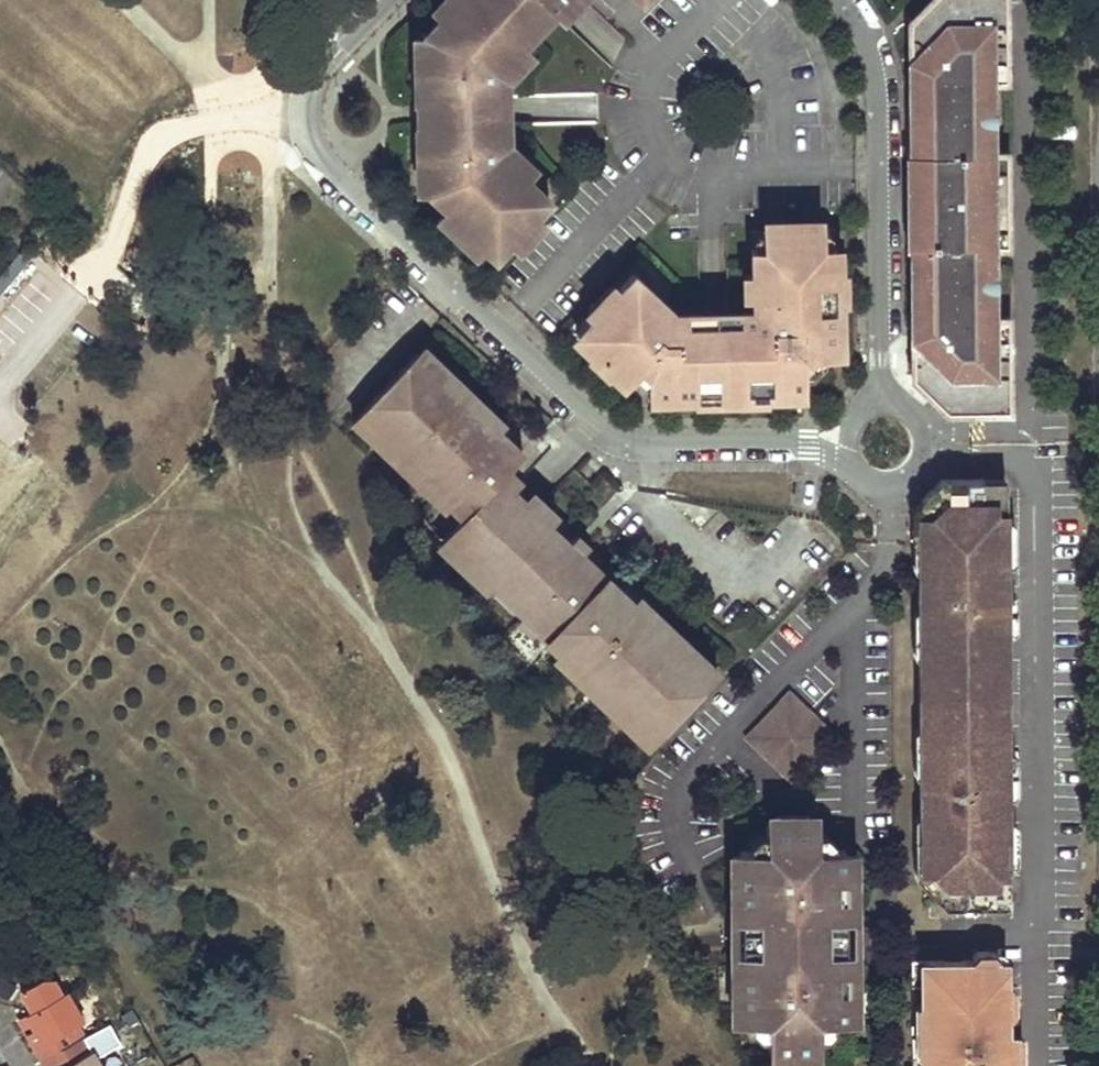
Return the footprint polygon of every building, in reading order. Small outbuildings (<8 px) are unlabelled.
[(423,32),(424,68),(426,155),(426,190),(435,190),(446,190),(452,197),(445,204),(443,206),(450,213),(472,233),(494,254),(509,239),(534,212),(549,198),(525,175),(497,149),(497,124),(496,96),(496,71),(522,43),(530,35),(523,28),(545,5),(540,0),(454,0),(446,9),(438,16),(441,18),(448,26),(442,32),(431,32),(423,32)] [(446,9),(454,0),(442,0),(439,3),(446,9)] [(545,5),(552,11),(553,12),(564,0),(540,0),(545,5)] [(912,247),(913,377),(947,410),(1008,409),(1007,317),(998,317),(997,245),(1007,245),(1006,152),(996,152),(996,79),(1005,79),(1004,0),(930,0),(910,21),(911,151),(908,151),(909,247),(912,247)] [(523,28),(530,35),(552,11),(545,5),(523,28)] [(448,26),(441,18),(431,28),(431,32),(442,32),(448,26)] [(528,48),(522,43),(496,71),(501,76),(528,48)] [(424,68),(415,68),(418,155),(426,155),(424,68)] [(504,96),(496,96),(497,124),(505,123),(504,96)] [(503,143),(497,149),(525,175),(530,169),(503,143)] [(435,190),(435,194),(445,204),(452,197),(446,190),(435,190)] [(509,239),(515,244),(540,218),(534,212),(509,239)] [(450,213),(445,219),(467,239),(472,233),(450,213)] [(647,384),(647,393),(693,392),(693,387),(704,387),(709,392),(737,391),(741,386),(753,386),(758,390),(804,389),(804,376),(804,366),(813,356),(823,355),(836,355),(833,228),(750,230),(753,320),(728,321),(701,322),(685,322),(633,272),(576,332),(628,381),(633,375),(639,369),(647,376),(647,384)] [(728,321),(728,312),(701,312),(701,322),(728,321)] [(497,427),(495,429),(463,399),(459,403),(448,392),(449,390),(440,381),(450,370),(424,346),(353,420),(379,445),(389,434),(398,443),(394,448),(408,461),(438,489),(440,487),(450,497),(447,501),(462,516),(458,519),(443,536),(454,547),(448,553),(461,566),(467,559),(478,570),(478,568),(493,582),(523,611),(523,610),(537,624),(535,626),(557,648),(560,645),(574,658),(571,660),(602,689),(616,703),(622,696),(631,705),(620,717),(646,742),(717,668),(690,643),(680,654),(670,644),(673,642),(661,630),(640,610),(635,615),(625,605),(631,599),(581,550),(570,540),(568,542),(549,523),(534,510),(499,476),(522,452),(497,427)] [(823,362),(823,355),(813,356),(804,366),(804,376),(810,376),(823,362)] [(633,375),(643,384),(647,384),(647,376),(639,369),(633,375)] [(463,399),(471,391),(450,370),(440,381),(449,390),(448,392),(459,403),(463,399)] [(389,434),(379,445),(389,454),(394,448),(398,443),(389,434)] [(389,454),(387,455),(401,468),(408,461),(394,448),(389,454)] [(925,809),(925,880),(947,903),(989,901),(1009,880),(1007,721),(1000,721),(998,660),(1006,660),(1005,500),(984,479),(942,479),(922,499),(923,573),(918,573),(918,603),(922,603),(923,639),(919,639),(919,660),(926,660),(927,721),(920,721),(919,742),(925,742),(926,778),(920,778),(920,809),(925,809)] [(1005,500),(1004,479),(984,479),(1005,500)] [(447,501),(450,497),(440,487),(438,489),(432,495),(443,505),(447,501)] [(556,515),(542,502),(534,510),(549,523),(556,515)] [(586,544),(576,533),(570,540),(581,550),(586,544)] [(493,582),(478,568),(478,570),(472,576),(486,589),(493,582)] [(625,605),(635,615),(640,610),(645,605),(635,595),(631,599),(625,605)] [(537,624),(523,610),(523,611),(516,618),(530,631),(535,626),(537,624)] [(669,623),(661,630),(673,642),(680,634),(669,623)] [(673,642),(670,644),(680,654),(690,643),(680,634),(673,642)] [(574,658),(560,645),(557,648),(552,653),(566,665),(571,660),(574,658)] [(927,721),(926,660),(919,660),(920,721),(927,721)] [(1006,660),(998,660),(1000,721),(1007,721),(1006,660)] [(595,697),(609,709),(616,703),(602,689),(595,697)] [(747,737),(791,779),(833,735),(789,693),(747,737)] [(631,705),(622,696),(616,703),(611,708),(620,717),(631,705)] [(740,951),(741,1021),(753,1021),(767,1021),(767,1036),(768,1048),(819,1047),(819,1035),(819,1020),(834,1020),(846,1020),(845,950),(832,950),(826,950),(825,918),(832,918),(845,918),(844,848),(832,848),(818,848),(817,833),(817,822),(766,822),(766,834),(766,849),(751,849),(739,849),(740,918),(748,918),(759,918),(760,951),(748,951),(740,951)] [(825,833),(817,833),(818,848),(832,848),(832,841),(825,833)] [(750,841),(751,849),(766,849),(766,834),(758,834),(750,841)] [(1010,902),(1009,880),(989,901),(1010,902)] [(759,918),(748,918),(748,951),(760,951),(759,918)] [(912,961),(913,1065),(1012,1065),(1011,1048),(1005,1048),(1004,1030),(1004,960),(912,961)] [(84,1035),(76,1040),(68,1026),(82,1017),(65,988),(59,992),(53,979),(42,980),(23,992),(32,1008),(25,1012),(33,1026),(27,1029),(43,1057),(49,1055),(56,1065),(103,1065),(84,1035)] [(19,1016),(27,1029),(33,1026),(25,1012),(19,1016)] [(834,1028),(834,1020),(819,1020),(819,1035),(827,1035),(834,1028)] [(760,1036),(767,1036),(767,1021),(753,1021),(753,1029),(760,1036)] [(48,1065),(56,1065),(49,1055),(43,1057),(48,1065)]
